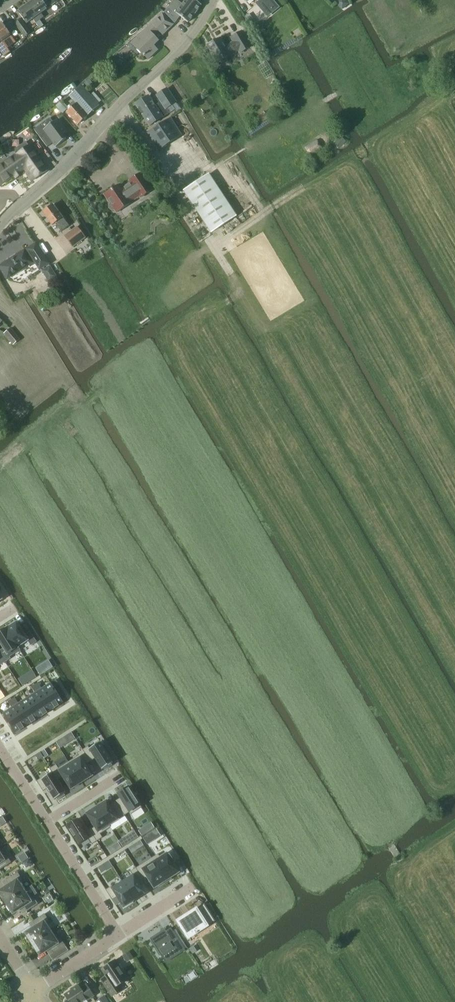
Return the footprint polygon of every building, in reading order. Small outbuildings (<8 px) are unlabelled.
[(41,13),(47,8),(41,0),(34,0),(28,4),(40,20),(44,18),(41,13)] [(165,13),(175,23),(180,16),(188,23),(193,16),(196,12),(201,5),(199,3),(202,0),(186,0),(183,5),(176,0),(174,0),(165,13)] [(273,0),(261,0),(259,2),(258,2),(264,9),(270,4),(275,11),(280,7),(273,0)] [(36,23),(40,20),(28,4),(18,12),(27,24),(33,19),(36,23)] [(159,32),(162,35),(173,25),(163,14),(138,37),(142,42),(136,47),(148,60),(158,51),(153,46),(158,42),(154,38),(159,32)] [(21,20),(15,24),(25,37),(31,33),(21,20)] [(0,24),(0,39),(7,49),(7,48),(16,43),(8,32),(5,27),(2,23),(0,24)] [(10,23),(5,27),(8,32),(14,28),(10,23)] [(219,39),(207,46),(217,63),(231,55),(232,56),(238,52),(240,55),(252,48),(242,31),(230,38),(232,42),(224,47),(219,39)] [(4,56),(10,52),(7,48),(7,49),(0,39),(0,50),(4,56)] [(87,89),(93,85),(89,80),(83,85),(87,89)] [(68,113),(78,125),(88,116),(99,106),(82,87),(71,97),(77,104),(68,113)] [(169,114),(166,109),(176,102),(167,88),(156,95),(158,99),(153,103),(148,96),(135,105),(144,117),(150,126),(169,114)] [(170,118),(148,133),(159,150),(182,135),(170,118)] [(58,120),(44,130),(40,125),(34,130),(48,147),(54,143),(57,146),(66,139),(63,134),(66,131),(58,120)] [(344,145),(339,138),(331,143),(336,150),(344,145)] [(317,140),(304,148),(310,158),(323,150),(317,140)] [(18,154),(0,165),(0,185),(24,169),(27,173),(26,174),(31,181),(48,170),(31,145),(18,154)] [(119,185),(105,195),(111,203),(110,204),(109,206),(109,208),(110,209),(112,210),(114,210),(115,210),(117,212),(131,203),(131,202),(140,196),(141,198),(152,190),(141,174),(130,181),(131,183),(122,189),(119,185)] [(236,216),(209,174),(183,191),(211,233),(236,216)] [(172,209),(179,205),(174,197),(167,201),(172,209)] [(53,205),(43,213),(52,225),(55,223),(61,231),(69,226),(53,205)] [(77,227),(64,237),(73,248),(86,238),(77,227)] [(27,249),(27,250),(25,251),(25,250),(0,266),(0,267),(7,279),(16,274),(18,274),(24,270),(25,268),(33,263),(32,262),(34,261),(40,269),(49,264),(36,244),(27,249)] [(20,339),(11,328),(4,334),(13,345),(20,339)] [(17,622),(6,629),(20,650),(18,647),(28,641),(31,646),(37,642),(30,632),(25,636),(17,622)] [(0,633),(0,643),(4,649),(0,651),(0,654),(5,662),(11,659),(9,657),(20,650),(6,629),(0,633)] [(41,665),(36,668),(40,675),(46,672),(41,665)] [(32,671),(28,673),(32,680),(37,677),(32,671)] [(35,693),(27,698),(39,717),(63,702),(60,697),(65,694),(56,679),(51,683),(42,688),(38,682),(32,686),(35,693)] [(12,707),(3,713),(16,732),(39,717),(27,698),(19,703),(15,697),(8,701),(12,707)] [(64,746),(60,740),(56,742),(60,748),(64,746)] [(88,746),(83,750),(90,762),(95,759),(102,770),(104,769),(105,770),(112,766),(111,764),(113,763),(109,756),(110,755),(106,748),(105,749),(100,743),(90,749),(88,746)] [(79,756),(69,762),(82,783),(92,776),(85,765),(90,762),(83,750),(77,753),(79,756)] [(32,760),(27,763),(31,770),(36,767),(32,760)] [(56,765),(51,768),(53,772),(58,780),(63,777),(71,789),(82,783),(69,762),(59,769),(56,765)] [(41,779),(37,781),(43,791),(48,789),(55,800),(57,799),(58,800),(65,796),(64,794),(66,793),(58,780),(53,772),(42,780),(41,779)] [(121,798),(116,801),(125,816),(130,812),(131,814),(142,807),(129,787),(118,794),(121,798)] [(107,801),(98,807),(109,825),(119,820),(125,816),(116,801),(109,805),(107,801)] [(98,807),(87,814),(95,826),(90,830),(97,841),(103,837),(101,834),(111,828),(109,825),(98,807)] [(80,819),(68,826),(79,845),(89,839),(92,844),(97,841),(90,830),(87,831),(80,819)] [(135,832),(129,835),(133,841),(139,838),(135,832)] [(151,834),(143,839),(147,845),(155,841),(151,834)] [(139,849),(135,844),(129,848),(133,853),(139,849)] [(12,863),(6,853),(3,855),(0,850),(0,870),(12,863)] [(159,854),(152,859),(166,881),(179,873),(173,863),(175,862),(170,855),(169,856),(167,854),(162,858),(159,854)] [(152,859),(136,868),(143,880),(148,877),(155,888),(159,885),(160,887),(167,882),(166,881),(152,859)] [(107,870),(103,864),(98,867),(102,873),(107,870)] [(134,875),(123,882),(135,901),(145,894),(138,883),(143,880),(136,868),(131,872),(132,873),(134,875)] [(26,890),(22,883),(24,882),(18,872),(6,880),(9,885),(6,887),(0,892),(1,894),(0,895),(5,903),(26,890)] [(111,887),(106,890),(112,900),(118,897),(124,907),(135,901),(123,882),(112,889),(111,887)] [(30,896),(26,890),(5,903),(6,903),(10,911),(12,911),(13,913),(20,909),(23,907),(27,912),(39,904),(33,895),(30,896)] [(198,910),(179,923),(190,940),(206,930),(204,928),(215,922),(206,908),(199,912),(198,910)] [(32,945),(53,931),(48,925),(51,923),(45,914),(33,921),(36,926),(33,929),(26,933),(28,935),(27,937),(32,944),(32,945)] [(162,931),(150,939),(151,941),(162,957),(173,950),(177,956),(178,956),(186,951),(171,928),(166,931),(165,929),(164,929),(162,931)] [(57,938),(53,931),(32,945),(37,952),(39,952),(40,954),(47,950),(50,948),(54,953),(66,946),(59,936),(57,938)] [(129,951),(122,956),(126,961),(133,957),(129,951)] [(116,961),(120,958),(102,969),(106,976),(101,980),(112,997),(123,990),(119,985),(128,979),(116,961)] [(78,985),(71,989),(72,990),(65,995),(69,1001),(82,1001),(87,999),(87,1000),(94,996),(87,985),(81,989),(78,985)]
